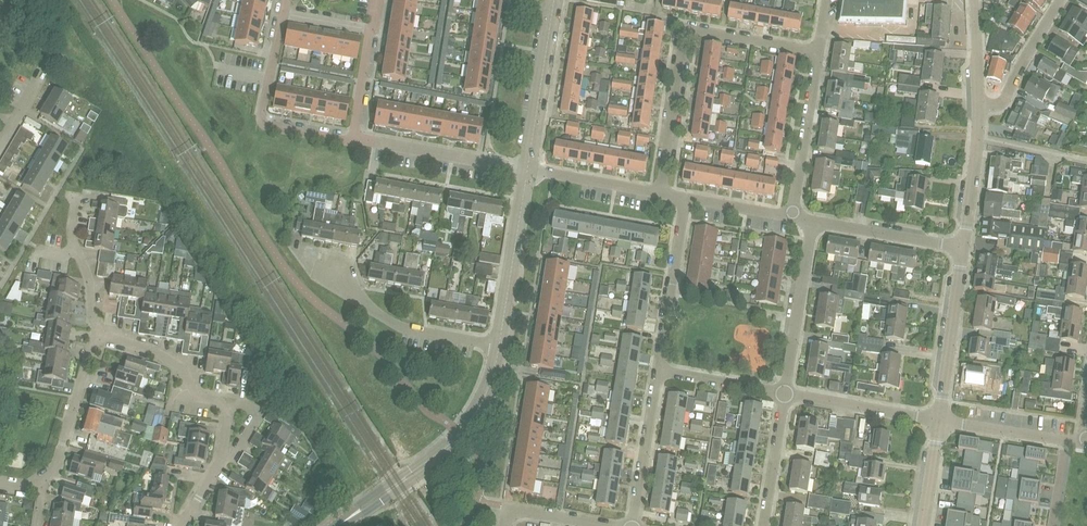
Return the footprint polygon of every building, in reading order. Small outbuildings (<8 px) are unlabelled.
[(216,12),(220,0),(215,0),(212,10),(216,12)] [(244,4),(265,9),(269,0),(245,0),(244,4)] [(417,1),(410,0),(396,0),(396,1),(393,1),(393,11),(415,14),(417,1)] [(456,11),(457,9),(453,9),(455,0),(450,0),(448,10),(456,11)] [(664,8),(678,10),(680,0),(665,0),(664,8)] [(678,10),(692,13),(695,0),(680,0),(678,10)] [(705,0),(704,0),(695,0),(692,13),(706,16),(709,0),(705,0)] [(706,16),(721,18),(724,4),(712,1),(712,0),(709,0),(706,16)] [(742,7),(733,5),(730,20),(744,22),(747,8),(746,8),(747,0),(741,0),(741,2),(742,3),(742,7)] [(756,9),(747,8),(744,22),(758,25),(761,10),(760,10),(762,0),(756,0),(755,5),(756,5),(756,9)] [(770,12),(761,10),(758,25),(772,27),(775,13),(774,12),(776,0),(770,0),(769,7),(771,8),(770,12)] [(843,1),(839,24),(883,25),(903,25),(906,25),(906,16),(908,0),(843,0),(843,1)] [(1029,25),(1031,26),(1035,21),(1033,20),(1036,15),(1023,7),(1025,3),(1020,0),(1011,0),(1008,5),(1019,11),(1016,17),(1029,25)] [(1026,0),(1040,9),(1040,8),(1042,8),(1045,5),(1044,3),(1045,0),(1026,0)] [(501,4),(500,4),(480,1),(478,14),(498,16),(499,13),(501,14),(501,4)] [(775,13),(772,27),(786,30),(791,2),(790,2),(785,1),(783,10),(782,10),(781,14),(775,13)] [(791,2),(786,30),(800,32),(803,18),(792,16),(793,12),(795,12),(796,3),(791,2)] [(265,9),(244,4),(241,17),(261,22),(262,18),(265,19),(265,9)] [(918,35),(916,35),(915,47),(933,48),(933,47),(934,42),(947,43),(950,10),(935,9),(936,7),(928,6),(926,26),(933,26),(933,36),(918,35)] [(212,10),(207,22),(212,24),(216,12),(212,10)] [(446,23),(451,23),(451,22),(454,22),(456,11),(448,10),(446,23)] [(576,23),(592,25),(594,12),(578,10),(576,23)] [(1068,21),(1083,30),(1086,25),(1086,26),(1086,18),(1075,10),(1068,21)] [(393,20),(392,24),(413,27),(415,14),(393,11),(390,20),(393,20)] [(476,26),(496,29),(498,30),(500,20),(498,20),(498,16),(478,14),(476,26)] [(1031,26),(1029,25),(1016,17),(1013,22),(1002,15),(997,21),(1009,29),(1010,27),(1023,35),(1026,31),(1028,32),(1031,26)] [(261,22),(241,17),(238,30),(259,34),(260,35),(263,25),(261,25),(261,22)] [(1083,30),(1068,21),(1062,33),(1083,46),(1086,41),(1079,37),(1083,30)] [(212,24),(207,22),(203,35),(208,36),(212,24)] [(574,36),(590,38),(592,25),(576,23),(574,36)] [(650,23),(648,31),(640,30),(640,31),(633,30),(633,26),(622,24),(621,32),(663,39),(665,25),(650,23)] [(289,24),(285,45),(299,48),(303,26),(289,24)] [(411,40),(413,27),(392,24),(392,27),(389,26),(389,36),(411,40)] [(303,26),(299,48),(314,50),(318,29),(303,26)] [(498,30),(496,29),(476,26),(474,39),(495,42),(495,39),(498,39),(498,30)] [(318,29),(314,50),(328,53),(332,31),(318,29)] [(259,34),(238,30),(236,43),(256,47),(259,34)] [(998,36),(1014,42),(1016,36),(1000,30),(998,36)] [(332,31),(328,53),(342,56),(346,34),(332,31)] [(439,46),(439,45),(441,33),(437,32),(436,38),(432,37),(431,44),(435,45),(439,46)] [(639,35),(648,36),(646,49),(661,52),(663,39),(621,32),(620,37),(639,39),(639,35)] [(346,34),(342,56),(357,58),(360,36),(346,34)] [(998,36),(993,34),(988,53),(992,54),(991,57),(999,59),(1005,61),(1007,51),(1012,52),(1018,43),(1014,42),(998,36)] [(388,49),(408,53),(411,40),(389,36),(386,46),(389,46),(388,49)] [(572,49),(588,51),(590,38),(574,36),(572,49)] [(495,42),(474,39),(472,52),(494,55),(497,46),(494,45),(495,42)] [(1065,46),(1056,41),(1049,52),(1063,61),(1069,52),(1076,57),(1079,52),(1066,44),(1065,46)] [(879,51),(880,44),(854,43),(853,49),(836,46),(834,59),(849,62),(850,54),(854,55),(855,49),(871,52),(871,50),(879,51)] [(705,58),(720,60),(722,46),(707,44),(705,58)] [(915,67),(942,72),(944,57),(932,55),(933,48),(915,47),(901,45),(901,46),(894,45),(893,50),(898,51),(923,54),(922,62),(916,61),(915,67)] [(727,53),(737,55),(738,48),(728,46),(727,53)] [(386,62),(406,66),(408,53),(388,49),(388,53),(385,52),(385,62),(386,62)] [(570,62),(586,64),(588,51),(572,49),(570,62)] [(644,62),(659,65),(661,52),(646,49),(644,62)] [(494,55),(472,52),(470,65),(491,68),(491,65),(494,65),(494,55)] [(781,57),(779,70),(794,73),(796,59),(781,57)] [(999,59),(991,57),(988,71),(990,71),(988,80),(1001,83),(1003,75),(1006,75),(1007,70),(1011,71),(1012,63),(999,59)] [(705,58),(703,71),(718,73),(720,60),(705,58)] [(855,69),(856,64),(849,63),(849,62),(834,59),(831,73),(847,76),(848,68),(855,69)] [(1046,75),(1046,76),(1046,79),(1050,82),(1053,80),(1053,79),(1061,84),(1067,74),(1086,85),(1086,83),(1086,72),(1079,72),(1072,69),(1064,65),(1061,70),(1059,69),(1044,60),(1038,71),(1046,75)] [(445,62),(440,61),(438,74),(442,75),(443,73),(451,74),(452,68),(444,67),(445,62)] [(762,61),(761,68),(773,70),(774,63),(762,61)] [(406,66),(386,62),(384,76),(404,79),(406,66)] [(568,75),(584,77),(586,64),(570,62),(568,75)] [(642,75),(657,78),(659,65),(644,62),(642,75)] [(490,71),(491,68),(470,65),(469,78),(489,81),(490,81),(493,72),(490,71)] [(899,79),(898,85),(921,88),(921,82),(940,85),(942,72),(915,67),(915,68),(925,69),(923,80),(900,76),(899,79)] [(773,70),(761,68),(760,74),(772,76),(773,70)] [(794,73),(779,70),(776,84),(792,86),(794,73)] [(703,71),(701,84),(716,87),(718,73),(703,71)] [(438,74),(436,85),(441,86),(441,83),(448,84),(449,77),(442,76),(442,75),(438,74)] [(566,88),(582,90),(584,77),(568,75),(566,88)] [(657,78),(642,75),(640,88),(655,91),(657,78)] [(865,84),(870,85),(871,79),(849,75),(848,81),(865,84)] [(489,81),(469,78),(467,91),(487,94),(489,81)] [(1033,80),(1026,93),(1043,103),(1046,97),(1053,101),(1054,101),(1057,94),(1051,89),(1051,88),(1041,83),(1040,85),(1033,80)] [(865,84),(848,81),(847,88),(845,88),(846,87),(829,84),(827,98),(851,101),(853,89),(861,90),(864,91),(865,84)] [(716,87),(701,84),(699,98),(730,102),(731,97),(721,95),(720,100),(714,100),(715,94),(716,87)] [(774,97),(789,99),(792,86),(776,84),(774,97)] [(288,110),(292,88),(278,85),(274,107),(288,110)] [(920,95),(921,88),(898,85),(897,92),(920,95)] [(757,94),(768,96),(770,89),(758,87),(757,94)] [(292,88),(288,110),(303,112),(306,90),(292,88)] [(564,101),(580,103),(582,90),(566,88),(564,101)] [(655,91),(640,88),(638,101),(653,104),(655,91)] [(48,102),(64,112),(72,100),(55,90),(48,102)] [(306,90),(303,112),(317,115),(321,93),(306,90)] [(321,93),(317,115),(331,117),(335,96),(321,93)] [(768,96),(757,94),(756,100),(767,102),(768,96)] [(920,109),(936,112),(938,97),(922,95),(921,101),(906,100),(905,107),(908,107),(920,109)] [(335,96),(331,117),(345,120),(349,98),(335,96)] [(774,97),(772,110),(787,113),(789,99),(774,97)] [(730,107),(730,102),(699,98),(697,111),(712,113),(713,105),(730,107)] [(851,101),(827,98),(825,111),(841,114),(842,106),(850,107),(851,101)] [(580,103),(564,101),(562,114),(578,116),(580,103)] [(636,114),(651,117),(653,104),(638,101),(636,114)] [(64,112),(48,102),(41,114),(57,124),(64,112)] [(1029,121),(1037,125),(1043,113),(1019,102),(1014,114),(1029,121)] [(388,126),(392,106),(379,103),(375,124),(388,126)] [(880,120),(881,120),(886,121),(886,118),(887,118),(889,104),(883,103),(880,120)] [(1060,103),(1056,113),(1072,120),(1074,121),(1078,111),(1060,103)] [(392,106),(388,126),(388,127),(397,130),(398,128),(401,128),(405,108),(392,106)] [(405,108),(401,128),(404,129),(404,132),(413,132),(417,111),(405,108)] [(934,125),(936,112),(920,109),(919,119),(903,117),(901,128),(901,129),(915,130),(915,129),(915,123),(934,125)] [(772,110),(770,124),(785,126),(787,113),(772,110)] [(95,122),(98,116),(91,111),(87,118),(95,122)] [(423,133),(427,133),(430,113),(417,111),(413,132),(423,135),(423,133)] [(710,126),(712,113),(697,111),(695,124),(710,126)] [(1048,119),(1069,127),(1072,120),(1056,113),(1051,111),(1048,119)] [(443,115),(430,113),(427,133),(430,134),(429,136),(439,137),(443,115)] [(651,117),(636,114),(634,127),(649,130),(651,117)] [(752,121),(764,123),(765,116),(753,114),(752,121)] [(1038,131),(1035,129),(1037,125),(1029,121),(1014,114),(1008,126),(1034,139),(1038,131)] [(449,138),(452,138),(456,118),(443,115),(439,137),(448,140),(449,138)] [(469,120),(456,118),(452,138),(455,139),(455,141),(465,142),(465,141),(469,120)] [(857,122),(842,119),(841,126),(854,128),(857,128),(857,122)] [(482,123),(469,120),(465,141),(479,143),(482,123)] [(764,123),(752,121),(751,127),(763,129),(764,123)] [(568,122),(568,124),(566,135),(572,136),(575,123),(568,122)] [(79,130),(87,135),(91,128),(84,123),(79,130)] [(822,135),(837,138),(839,126),(823,123),(822,135)] [(708,140),(710,126),(695,124),(693,138),(708,140)] [(770,124),(768,137),(783,139),(785,126),(770,124)] [(592,139),(598,140),(601,128),(594,126),(592,139)] [(901,129),(901,128),(897,128),(872,126),(872,133),(876,134),(897,135),(897,136),(895,147),(910,150),(909,157),(917,158),(917,156),(931,158),(934,141),(919,139),(920,137),(920,130),(915,129),(915,130),(901,129)] [(21,127),(17,134),(31,142),(34,135),(21,127)] [(617,144),(624,145),(626,132),(620,131),(617,144)] [(1053,145),(1059,149),(1065,136),(1059,133),(1053,145)] [(650,137),(639,134),(637,145),(644,147),(645,143),(649,144),(650,137)] [(837,138),(822,135),(819,150),(834,152),(836,145),(844,147),(845,140),(837,138)] [(44,149),(60,159),(67,147),(51,137),(44,149)] [(781,153),(783,139),(768,137),(767,144),(761,143),(761,142),(750,140),(748,148),(759,150),(759,149),(766,150),(781,153)] [(10,146),(18,150),(22,144),(14,139),(10,146)] [(568,161),(571,146),(558,143),(555,158),(568,161)] [(701,159),(703,146),(697,145),(694,162),(700,163),(701,159)] [(1071,145),(1070,152),(1086,156),(1086,149),(1071,145)] [(584,148),(571,146),(568,161),(581,163),(584,148)] [(709,147),(703,146),(701,159),(707,160),(709,147)] [(594,165),(596,150),(584,148),(581,163),(594,165)] [(37,161),(53,170),(60,159),(44,149),(37,161)] [(594,165),(606,168),(609,153),(596,150),(594,165)] [(727,164),(729,151),(723,150),(721,163),(727,164)] [(7,151),(3,158),(11,162),(15,156),(7,151)] [(729,151),(727,164),(733,165),(735,152),(729,151)] [(836,157),(855,161),(856,154),(837,151),(836,157)] [(606,168),(619,170),(622,155),(609,153),(606,168)] [(752,168),(755,155),(749,154),(746,167),(752,168)] [(622,155),(619,170),(632,172),(635,157),(622,155)] [(755,155),(752,168),(758,169),(761,156),(755,155)] [(648,160),(635,157),(632,172),(645,175),(648,160)] [(855,161),(836,157),(835,164),(854,168),(854,166),(857,167),(858,161),(855,161)] [(779,160),(767,158),(766,165),(778,167),(779,160)] [(1013,173),(1014,168),(1022,169),(1023,163),(992,159),(990,170),(1010,173),(1013,173)] [(1040,167),(1039,176),(1048,177),(1050,165),(1046,161),(1036,160),(1034,166),(1040,167)] [(30,173),(46,182),(53,170),(37,161),(30,173)] [(841,173),(834,172),(835,165),(818,162),(815,177),(840,181),(841,173)] [(697,184),(699,168),(686,166),(683,181),(697,184)] [(697,184),(709,186),(712,171),(699,168),(697,184)] [(882,171),(868,169),(865,187),(873,188),(874,178),(881,179),(882,171)] [(1074,176),(1086,178),(1086,171),(1072,169),(1071,176),(1074,177),(1074,176)] [(1017,179),(1010,178),(1010,173),(990,170),(990,171),(988,171),(988,177),(989,178),(989,180),(1014,183),(1017,184),(1017,179)] [(712,171),(709,186),(722,188),(725,173),(712,171)] [(879,190),(897,193),(925,197),(927,182),(919,181),(921,172),(900,171),(898,179),(902,179),(901,185),(898,185),(897,192),(880,189),(879,190)] [(46,182),(30,173),(23,185),(39,194),(46,182)] [(738,176),(725,173),(722,188),(735,191),(738,176)] [(748,193),(751,178),(738,176),(735,191),(748,193)] [(1086,193),(1086,178),(1074,176),(1074,177),(1073,183),(1084,184),(1083,193),(1086,193)] [(840,181),(815,177),(813,192),(830,195),(831,186),(839,187),(840,181)] [(1031,186),(1033,186),(1046,187),(1047,179),(1032,177),(1031,186)] [(748,193),(761,195),(763,180),(751,178),(748,193)] [(763,180),(761,195),(774,198),(777,183),(763,180)] [(1014,183),(989,180),(988,191),(1012,194),(1014,183)] [(385,210),(386,203),(390,183),(376,181),(375,186),(367,185),(364,202),(372,203),(374,195),(381,196),(377,216),(383,217),(384,210),(385,210)] [(397,212),(399,205),(400,200),(402,186),(390,183),(386,203),(393,204),(391,211),(397,212)] [(861,215),(865,187),(859,185),(856,202),(862,204),(861,215)] [(402,186),(400,200),(412,202),(415,188),(402,186)] [(1046,187),(1033,186),(1031,197),(1044,198),(1046,187)] [(865,187),(861,215),(867,216),(869,205),(872,188),(865,187)] [(423,218),(428,190),(415,188),(412,202),(413,202),(411,208),(418,209),(417,216),(415,225),(421,227),(423,218)] [(430,219),(432,206),(438,207),(441,193),(428,190),(423,218),(423,222),(428,223),(429,219),(430,219)] [(879,196),(896,199),(907,201),(906,209),(923,212),(925,197),(897,193),(879,190),(879,196)] [(986,208),(1001,210),(1002,202),(1017,204),(1018,197),(988,193),(986,208)] [(1069,206),(1086,209),(1086,193),(1083,193),(1082,201),(1070,199),(1069,206)] [(457,230),(458,224),(459,219),(463,197),(450,194),(448,209),(446,209),(446,210),(447,212),(449,215),(450,216),(452,216),(451,223),(452,223),(451,229),(457,230)] [(10,207),(26,216),(33,204),(17,195),(10,207)] [(128,210),(127,206),(128,206),(129,201),(108,197),(107,203),(93,201),(92,207),(101,208),(100,214),(118,217),(125,218),(127,216),(128,210)] [(458,224),(463,225),(464,225),(466,217),(472,219),(473,214),(476,199),(463,197),(459,219),(458,224)] [(473,214),(480,215),(479,220),(477,228),(484,229),(485,221),(486,216),(489,202),(476,199),(473,214)] [(1043,199),(1042,204),(1040,214),(1049,215),(1050,210),(1051,204),(1052,200),(1043,199)] [(502,204),(489,202),(486,216),(485,221),(484,229),(483,237),(489,238),(493,217),(499,218),(498,219),(503,220),(505,209),(501,208),(502,204)] [(324,211),(325,205),(316,204),(312,225),(303,223),(304,218),(297,217),(297,219),(295,230),(295,231),(302,232),(301,237),(318,240),(324,211)] [(1069,206),(1051,204),(1050,210),(1068,213),(1069,206)] [(405,206),(399,205),(397,212),(404,214),(405,206)] [(26,216),(10,207),(3,219),(19,228),(26,216)] [(1021,212),(1016,212),(1001,210),(986,208),(984,218),(1000,220),(1001,218),(1020,220),(1021,212)] [(1067,220),(1068,213),(1050,210),(1049,215),(1049,218),(1067,220)] [(324,211),(318,240),(331,242),(334,229),(328,228),(331,212),(324,211)] [(349,217),(347,231),(344,245),(357,247),(360,233),(354,232),(356,218),(357,214),(351,213),(350,217),(349,217)] [(118,217),(100,214),(99,219),(90,218),(89,224),(116,228),(118,217)] [(567,232),(570,216),(557,214),(554,230),(553,237),(560,238),(559,247),(555,246),(554,253),(552,253),(551,257),(557,258),(558,254),(563,255),(566,239),(565,239),(567,232)] [(1047,229),(1049,218),(1049,215),(1040,214),(1039,227),(1038,228),(1047,229)] [(341,230),(334,229),(331,242),(344,245),(347,231),(349,218),(343,216),(341,230)] [(567,232),(580,235),(583,218),(570,216),(567,232)] [(580,235),(593,237),(596,220),(583,218),(580,235)] [(12,240),(19,228),(3,219),(0,224),(0,233),(12,240)] [(593,237),(606,239),(609,223),(596,220),(593,237)] [(1067,220),(1066,226),(1077,228),(1076,236),(1086,238),(1086,223),(1067,220)] [(985,221),(982,237),(1008,241),(1008,246),(1032,250),(1032,253),(1043,254),(1046,229),(985,221)] [(382,222),(381,231),(394,233),(396,225),(382,222)] [(606,239),(619,242),(622,225),(609,223),(606,239)] [(97,237),(115,240),(116,228),(89,224),(88,230),(97,232),(97,237)] [(622,225),(619,242),(632,244),(635,227),(622,225)] [(632,244),(645,246),(647,230),(635,227),(632,244)] [(697,227),(695,240),(716,243),(718,230),(697,227)] [(416,230),(412,233),(411,237),(419,239),(420,231),(416,230)] [(661,232),(647,230),(645,246),(658,248),(661,232)] [(0,233),(0,249),(5,252),(12,240),(0,233)] [(1076,236),(1075,245),(1064,243),(1063,244),(1063,250),(1086,254),(1086,238),(1076,236)] [(100,250),(99,256),(116,259),(117,253),(113,252),(115,240),(97,237),(96,242),(86,241),(85,247),(100,250)] [(766,238),(764,251),(785,254),(787,242),(766,238)] [(693,253),(714,256),(716,243),(695,240),(693,253)] [(840,272),(845,243),(830,240),(828,255),(836,257),(834,263),(836,264),(834,271),(840,272)] [(437,244),(424,241),(422,252),(435,254),(437,244)] [(857,266),(858,260),(860,245),(845,243),(840,272),(846,273),(847,266),(854,267),(857,266)] [(1044,248),(1043,254),(1060,256),(1061,251),(1062,251),(1063,250),(1063,244),(1053,243),(1052,249),(1044,248)] [(374,266),(373,266),(371,265),(368,280),(381,282),(384,268),(386,254),(387,249),(380,247),(379,254),(376,253),(374,266)] [(884,272),(887,250),(872,248),(870,263),(878,264),(876,271),(878,271),(877,278),(882,279),(884,272)] [(454,249),(453,257),(463,259),(464,250),(454,249)] [(897,282),(902,253),(887,250),(884,272),(885,272),(886,265),(893,266),(891,273),(893,274),(891,281),(897,282)] [(785,254),(764,251),(762,264),(783,267),(785,254)] [(490,255),(480,253),(479,262),(488,264),(490,255)] [(691,265),(712,268),(714,256),(693,253),(691,265)] [(904,285),(907,269),(914,270),(917,255),(902,253),(897,282),(898,282),(898,284),(904,285)] [(1043,254),(1032,253),(1031,264),(1036,265),(1041,266),(1043,254)] [(384,268),(381,282),(394,285),(396,270),(390,269),(393,256),(386,254),(384,268)] [(406,254),(403,271),(396,270),(394,285),(407,287),(413,255),(406,254)] [(1042,262),(1059,264),(1060,256),(1043,254),(1042,262)] [(413,255),(407,287),(420,289),(422,275),(416,274),(419,256),(413,255)] [(980,255),(978,267),(997,270),(1013,273),(1018,273),(1019,267),(1002,265),(1003,260),(999,259),(999,258),(980,255)] [(116,259),(99,256),(98,262),(99,263),(115,265),(116,259)] [(97,277),(112,279),(109,295),(121,297),(124,277),(114,275),(115,265),(99,263),(97,277)] [(550,263),(548,276),(568,279),(571,266),(550,263)] [(481,276),(483,265),(477,264),(475,274),(481,276)] [(762,264),(760,276),(781,280),(783,267),(762,264)] [(1061,265),(1060,270),(1071,272),(1069,280),(1086,282),(1086,268),(1061,264),(1061,265)] [(689,278),(710,281),(712,268),(691,265),(689,278)] [(978,267),(977,277),(996,280),(996,274),(1003,276),(1003,277),(1012,279),(1013,273),(997,270),(978,267)] [(29,290),(31,275),(25,274),(22,289),(29,290)] [(71,298),(71,299),(78,300),(81,286),(68,283),(69,277),(54,274),(52,287),(58,288),(57,295),(57,296),(71,298)] [(858,290),(861,275),(854,274),(852,289),(858,290)] [(857,294),(865,295),(868,276),(861,275),(858,290),(857,294)] [(566,292),(568,279),(548,276),(547,276),(544,285),(547,286),(546,289),(566,292)] [(617,287),(650,292),(652,279),(636,276),(634,288),(627,287),(627,282),(618,281),(617,287)] [(760,276),(758,289),(779,292),(781,280),(760,276)] [(822,284),(838,286),(839,279),(824,276),(822,284)] [(132,299),(136,279),(124,277),(121,297),(118,317),(124,318),(126,306),(128,306),(129,298),(132,299)] [(994,291),(994,292),(1006,294),(1007,287),(995,285),(996,280),(977,277),(975,288),(994,291)] [(710,281),(689,278),(687,291),(708,294),(710,281)] [(148,281),(136,279),(132,299),(135,299),(134,307),(136,307),(134,320),(140,321),(141,314),(143,301),(144,301),(145,293),(145,294),(146,287),(148,281)] [(1086,284),(1086,282),(1069,280),(1068,289),(1057,287),(1056,292),(1055,292),(1054,293),(1053,294),(1038,291),(1037,298),(1055,300),(1056,294),(1085,299),(1086,284)] [(16,282),(11,291),(19,292),(21,283),(16,282)] [(153,315),(156,295),(157,289),(146,287),(145,294),(145,293),(144,301),(143,301),(141,314),(140,321),(138,334),(144,335),(146,322),(148,322),(149,315),(153,315)] [(616,291),(633,293),(632,302),(648,305),(650,292),(617,287),(616,291)] [(158,316),(157,324),(155,336),(161,337),(169,291),(157,289),(156,295),(153,315),(158,316)] [(544,302),(564,305),(566,292),(546,289),(545,292),(543,292),(543,302),(544,302)] [(779,292),(758,289),(756,302),(777,305),(779,292)] [(909,300),(911,293),(896,290),(894,298),(909,300)] [(170,326),(171,318),(176,319),(180,292),(169,291),(161,337),(168,338),(170,326)] [(429,317),(442,320),(445,305),(447,292),(441,291),(438,304),(432,303),(429,317)] [(822,291),(821,297),(819,312),(836,315),(838,300),(832,299),(833,293),(822,291)] [(49,300),(48,308),(69,312),(71,299),(71,298),(57,296),(57,295),(42,292),(41,299),(49,300)] [(181,320),(179,328),(177,340),(183,341),(187,321),(188,313),(189,314),(190,307),(192,294),(180,292),(176,319),(181,320)] [(445,305),(442,320),(455,322),(459,302),(452,301),(453,293),(447,292),(445,305)] [(865,295),(857,294),(845,292),(844,298),(864,302),(865,295)] [(465,303),(459,302),(455,322),(468,325),(471,310),(473,297),(467,296),(465,303)] [(894,299),(875,296),(874,306),(893,309),(894,299)] [(1015,306),(1016,299),(999,296),(998,303),(1015,306)] [(976,314),(994,316),(996,301),(979,298),(976,314)] [(1054,320),(1063,321),(1062,324),(1081,327),(1083,312),(1054,308),(1055,300),(1037,298),(1035,305),(1048,307),(1047,314),(1055,316),(1054,320)] [(221,316),(222,307),(219,302),(216,302),(215,306),(214,315),(221,316)] [(564,305),(544,302),(543,302),(540,311),(542,311),(542,315),(562,318),(564,305)] [(648,305),(632,302),(630,315),(646,317),(648,305)] [(898,305),(897,310),(890,309),(888,324),(905,327),(908,312),(907,311),(907,307),(898,305)] [(187,321),(183,341),(181,354),(188,355),(191,334),(196,335),(200,315),(200,311),(201,309),(190,307),(189,314),(188,313),(187,321)] [(66,326),(67,325),(69,312),(48,308),(47,316),(38,314),(36,321),(41,321),(50,323),(66,326)] [(489,313),(471,310),(468,325),(486,328),(489,313)] [(200,311),(200,315),(196,335),(202,336),(199,357),(205,358),(212,313),(200,311)] [(755,311),(754,318),(766,320),(767,313),(755,311)] [(836,315),(819,312),(816,327),(834,329),(836,315)] [(994,316),(976,314),(974,329),(991,332),(994,316)] [(540,327),(560,331),(562,318),(542,315),(541,318),(539,317),(539,327),(540,327)] [(644,331),(646,317),(630,315),(628,328),(644,331)] [(47,336),(68,340),(71,326),(67,325),(66,326),(50,323),(41,321),(40,326),(48,328),(47,336)] [(881,329),(887,330),(886,339),(903,342),(905,327),(888,324),(881,323),(881,329)] [(1078,342),(1081,327),(1062,324),(1061,332),(1050,330),(1049,338),(1078,342)] [(560,331),(540,327),(539,327),(535,337),(538,337),(538,340),(558,344),(560,331)] [(994,331),(994,338),(1011,340),(1012,334),(994,331)] [(1031,333),(1030,342),(1046,344),(1047,337),(1048,336),(1031,333)] [(845,344),(849,344),(850,337),(833,334),(831,342),(845,344)] [(859,334),(858,344),(883,348),(884,340),(868,338),(868,335),(859,334)] [(65,354),(66,354),(68,340),(47,336),(45,344),(37,342),(29,341),(28,347),(40,349),(65,354)] [(643,340),(625,337),(623,351),(641,353),(643,340)] [(1009,348),(1010,347),(1011,341),(1011,340),(994,338),(992,345),(1009,348)] [(556,357),(558,344),(538,340),(537,344),(534,343),(534,353),(535,353),(556,357)] [(989,344),(972,341),(970,356),(990,359),(992,350),(988,350),(989,344)] [(845,344),(831,342),(830,348),(843,350),(843,351),(856,353),(857,345),(849,344),(845,344)] [(1046,344),(1030,342),(1029,349),(1045,352),(1046,344)] [(222,345),(216,344),(210,343),(205,372),(213,373),(213,370),(217,371),(220,354),(222,345)] [(883,348),(858,344),(856,354),(862,355),(863,351),(882,354),(883,348)] [(220,354),(217,371),(224,372),(222,380),(222,382),(223,384),(224,385),(227,387),(230,366),(233,353),(234,347),(222,345),(220,354)] [(811,361),(826,363),(854,367),(847,366),(840,365),(841,360),(827,358),(828,348),(813,345),(811,361)] [(46,364),(68,368),(70,354),(66,354),(65,354),(40,349),(28,347),(23,347),(22,354),(31,355),(31,353),(39,354),(39,355),(48,356),(46,364)] [(621,364),(638,367),(641,353),(623,351),(621,364)] [(230,366),(227,387),(238,388),(241,368),(247,370),(250,355),(240,354),(233,353),(230,366)] [(556,357),(535,353),(533,367),(553,370),(554,370),(556,357)] [(602,354),(601,361),(613,363),(614,356),(602,354)] [(882,372),(899,374),(901,359),(884,356),(882,372)] [(1055,375),(1073,378),(1075,363),(1046,358),(1045,365),(1046,366),(1045,374),(1055,375)] [(123,371),(143,377),(145,369),(159,373),(161,367),(144,361),(143,365),(127,360),(123,371)] [(854,367),(826,363),(811,361),(809,375),(824,378),(825,370),(846,373),(844,383),(851,384),(854,367)] [(68,368),(46,364),(44,372),(38,371),(36,383),(51,386),(52,380),(66,382),(68,368)] [(638,367),(621,364),(618,377),(636,380),(638,367)] [(987,372),(967,369),(965,387),(994,391),(995,380),(999,380),(1002,366),(988,364),(987,372)] [(143,377),(123,371),(118,369),(113,387),(126,391),(128,385),(139,388),(143,377)] [(567,372),(554,370),(553,370),(553,371),(552,378),(565,380),(567,372)] [(1021,394),(1028,395),(1032,373),(1025,371),(1021,394)] [(899,374),(882,372),(880,387),(858,383),(857,390),(885,395),(886,388),(900,390),(901,381),(898,380),(899,374)] [(1070,394),(1073,378),(1055,375),(1053,384),(1043,382),(1040,397),(1061,400),(1062,392),(1070,394)] [(636,380),(618,377),(616,390),(634,393),(636,380)] [(113,387),(110,395),(94,390),(90,405),(121,414),(123,407),(128,409),(133,394),(126,392),(126,391),(113,387)] [(530,387),(528,400),(548,403),(550,390),(530,387)] [(634,393),(616,390),(614,403),(632,406),(634,393)] [(1062,392),(1061,400),(1072,402),(1073,394),(1070,394),(1062,392)] [(1021,394),(1013,393),(1011,409),(1018,410),(1021,394)] [(669,409),(687,412),(689,399),(671,396),(669,409)] [(707,401),(696,399),(695,405),(706,407),(707,401)] [(546,416),(548,403),(528,400),(527,400),(524,409),(526,410),(526,413),(546,416)] [(1035,401),(1027,400),(1025,407),(1034,409),(1035,401)] [(718,413),(726,414),(728,404),(720,402),(718,413)] [(632,406),(614,403),(612,416),(630,419),(632,406)] [(745,417),(761,420),(763,407),(747,404),(745,417)] [(687,412),(669,409),(667,422),(684,425),(687,412)] [(85,421),(115,430),(120,431),(124,432),(127,425),(117,422),(116,423),(104,419),(105,415),(96,412),(89,411),(88,410),(85,421)] [(544,429),(546,416),(526,413),(525,416),(523,416),(523,425),(544,429)] [(726,414),(718,413),(716,423),(725,424),(726,414)] [(610,430),(628,433),(630,419),(612,416),(604,415),(603,420),(602,427),(610,429),(610,430)] [(144,423),(147,424),(152,425),(154,419),(145,417),(144,423)] [(736,429),(742,430),(759,433),(761,420),(745,417),(743,424),(737,423),(736,429)] [(835,432),(818,429),(819,423),(802,420),(799,434),(828,439),(828,438),(841,441),(843,426),(844,420),(837,419),(835,432)] [(144,434),(147,425),(147,424),(134,420),(131,430),(144,434)] [(270,436),(285,445),(290,447),(296,437),(298,439),(301,433),(279,420),(276,425),(273,424),(270,430),(273,431),(270,436)] [(131,436),(115,430),(85,421),(82,431),(99,436),(99,434),(112,438),(110,444),(127,449),(131,436)] [(187,445),(207,448),(208,435),(196,433),(197,425),(179,422),(177,437),(187,438),(187,445)] [(666,427),(665,435),(682,438),(684,425),(667,422),(666,427)] [(542,442),(544,429),(523,425),(520,435),(522,435),(522,439),(542,442)] [(841,443),(840,452),(852,454),(852,453),(846,453),(847,444),(852,445),(855,428),(843,426),(841,441),(841,443)] [(714,438),(722,439),(724,429),(716,427),(714,438)] [(169,431),(155,428),(152,442),(166,445),(169,431)] [(628,433),(610,430),(608,443),(626,446),(628,433)] [(740,443),(757,445),(759,433),(742,430),(740,443)] [(252,438),(280,454),(285,445),(270,436),(267,440),(255,433),(252,438)] [(601,435),(590,433),(588,440),(600,442),(601,435)] [(870,435),(869,443),(869,444),(866,443),(864,455),(872,456),(873,452),(887,454),(890,435),(875,433),(875,436),(870,435)] [(99,436),(97,440),(110,444),(112,438),(99,434),(99,436)] [(828,439),(799,434),(797,448),(814,451),(815,444),(827,446),(828,439)] [(682,438),(665,435),(663,449),(680,451),(682,438)] [(285,457),(280,454),(252,438),(249,444),(266,454),(264,458),(279,467),(286,472),(292,462),(285,457)] [(519,451),(520,451),(540,455),(542,442),(522,439),(521,442),(519,441),(519,451)] [(983,453),(991,455),(993,444),(961,439),(959,449),(966,451),(965,461),(964,461),(982,464),(981,464),(983,453)] [(712,451),(720,452),(722,441),(714,440),(712,451)] [(738,455),(755,458),(757,445),(740,443),(738,455)] [(182,453),(181,458),(174,457),(173,465),(190,467),(191,460),(205,462),(207,448),(187,445),(185,453),(182,453)] [(1006,457),(1021,459),(1020,470),(1019,470),(1037,473),(1037,472),(1036,472),(1038,462),(1045,463),(1047,452),(1008,446),(1006,457)] [(298,452),(291,448),(288,452),(295,456),(298,452)] [(598,450),(587,448),(586,455),(597,457),(598,450)] [(538,467),(540,455),(520,451),(519,451),(516,461),(518,461),(518,464),(538,467)] [(720,452),(712,451),(710,460),(718,462),(719,462),(720,452)] [(816,459),(831,461),(832,454),(817,452),(816,459)] [(845,461),(850,462),(851,456),(852,456),(852,454),(840,452),(839,460),(845,461)] [(604,466),(622,469),(624,456),(606,453),(604,466)] [(728,466),(736,468),(753,470),(755,458),(738,455),(730,454),(728,466)] [(89,461),(74,457),(70,473),(79,476),(78,476),(92,480),(94,473),(101,475),(106,459),(91,455),(89,461)] [(868,458),(867,458),(859,457),(852,456),(851,456),(850,462),(849,468),(865,470),(864,479),(863,485),(875,486),(876,481),(883,482),(885,468),(867,465),(868,458)] [(252,478),(267,487),(273,477),(250,464),(241,458),(237,464),(254,474),(252,478)] [(279,467),(264,458),(261,463),(253,458),(250,464),(273,477),(279,467)] [(659,471),(676,474),(679,461),(661,458),(659,471)] [(831,461),(816,459),(815,465),(830,467),(831,461)] [(123,472),(125,466),(109,460),(107,468),(123,472)] [(979,475),(981,464),(982,464),(964,461),(964,462),(965,462),(963,472),(955,471),(954,481),(988,487),(989,479),(989,476),(979,475)] [(792,477),(810,480),(812,466),(795,463),(792,477)] [(150,496),(165,498),(168,478),(165,477),(167,466),(152,464),(149,472),(156,473),(154,488),(152,487),(150,496)] [(515,477),(516,477),(536,480),(538,467),(518,464),(518,468),(515,467),(515,477)] [(708,476),(716,478),(718,467),(709,465),(708,476)] [(602,479),(620,482),(622,469),(604,466),(602,479)] [(734,480),(750,483),(753,470),(736,468),(734,480)] [(584,469),(582,476),(594,478),(595,471),(584,469)] [(1019,470),(1020,470),(1018,481),(1009,479),(1008,490),(1040,495),(1042,485),(1034,483),(1036,473),(1037,473),(1019,470)] [(676,474),(659,471),(657,484),(674,487),(676,474)] [(229,478),(267,501),(273,491),(267,487),(252,478),(249,483),(232,473),(229,478)] [(716,478),(708,476),(706,486),(715,487),(716,478)] [(534,494),(536,480),(516,477),(514,491),(534,494)] [(810,480),(792,477),(790,491),(808,494),(810,480)] [(602,479),(600,492),(617,495),(620,482),(602,479)] [(750,483),(734,480),(732,493),(748,496),(750,483)] [(975,506),(974,506),(976,495),(985,497),(985,493),(992,494),(993,487),(988,487),(954,481),(952,492),(960,493),(958,503),(957,503),(975,506)] [(65,499),(81,504),(84,497),(91,499),(94,488),(82,484),(80,490),(66,485),(61,498),(65,499)] [(657,484),(654,497),(672,500),(674,487),(657,484)] [(844,493),(851,494),(861,496),(859,505),(879,508),(882,494),(862,491),(862,488),(845,485),(844,493)] [(251,501),(254,496),(244,490),(236,488),(235,494),(219,492),(217,505),(244,509),(246,501),(245,501),(246,499),(251,501)] [(996,498),(1006,500),(1008,490),(997,488),(996,498)] [(1030,515),(1029,514),(1031,504),(1039,505),(1040,495),(1008,490),(1006,500),(1015,502),(1013,512),(1012,512),(1030,515)] [(617,495),(600,492),(597,506),(615,509),(617,495)] [(810,494),(809,501),(832,505),(832,500),(833,498),(810,494)] [(165,498),(150,496),(142,495),(140,504),(135,503),(133,515),(151,517),(152,509),(160,510),(162,501),(165,501),(165,498)] [(672,500),(654,497),(652,511),(669,514),(672,500)] [(709,504),(720,506),(721,500),(710,498),(709,504)] [(52,516),(73,520),(74,512),(80,513),(81,504),(65,499),(64,506),(54,504),(52,516)] [(832,505),(831,507),(851,510),(852,503),(832,500),(832,505)] [(808,507),(831,511),(831,507),(832,505),(809,501),(808,507)] [(727,516),(745,519),(747,505),(729,502),(727,516)] [(308,512),(314,516),(324,507),(319,504),(316,506),(312,503),(306,511),(308,512)] [(974,506),(975,506),(957,503),(957,504),(958,504),(956,514),(949,513),(947,523),(965,525),(986,525),(987,522),(981,521),(981,518),(973,517),(974,506)] [(229,525),(241,525),(244,509),(217,505),(215,517),(224,518),(223,525),(229,525)] [(816,518),(804,516),(805,509),(788,506),(785,520),(803,523),(803,522),(812,524),(812,523),(816,524),(816,518)] [(831,507),(831,511),(830,513),(850,516),(851,510),(831,507)] [(296,519),(303,523),(314,516),(302,509),(296,519)] [(688,522),(690,511),(678,509),(676,521),(688,522)] [(1003,521),(1002,525),(1031,525),(1028,525),(1029,515),(1030,515),(1012,512),(1013,513),(1011,523),(1003,521)] [(108,514),(100,513),(99,522),(107,523),(108,514)] [(52,516),(51,525),(72,525),(73,520),(52,516)] [(727,516),(725,525),(744,525),(745,519),(727,516)] [(145,519),(128,517),(127,525),(144,525),(145,519)]
